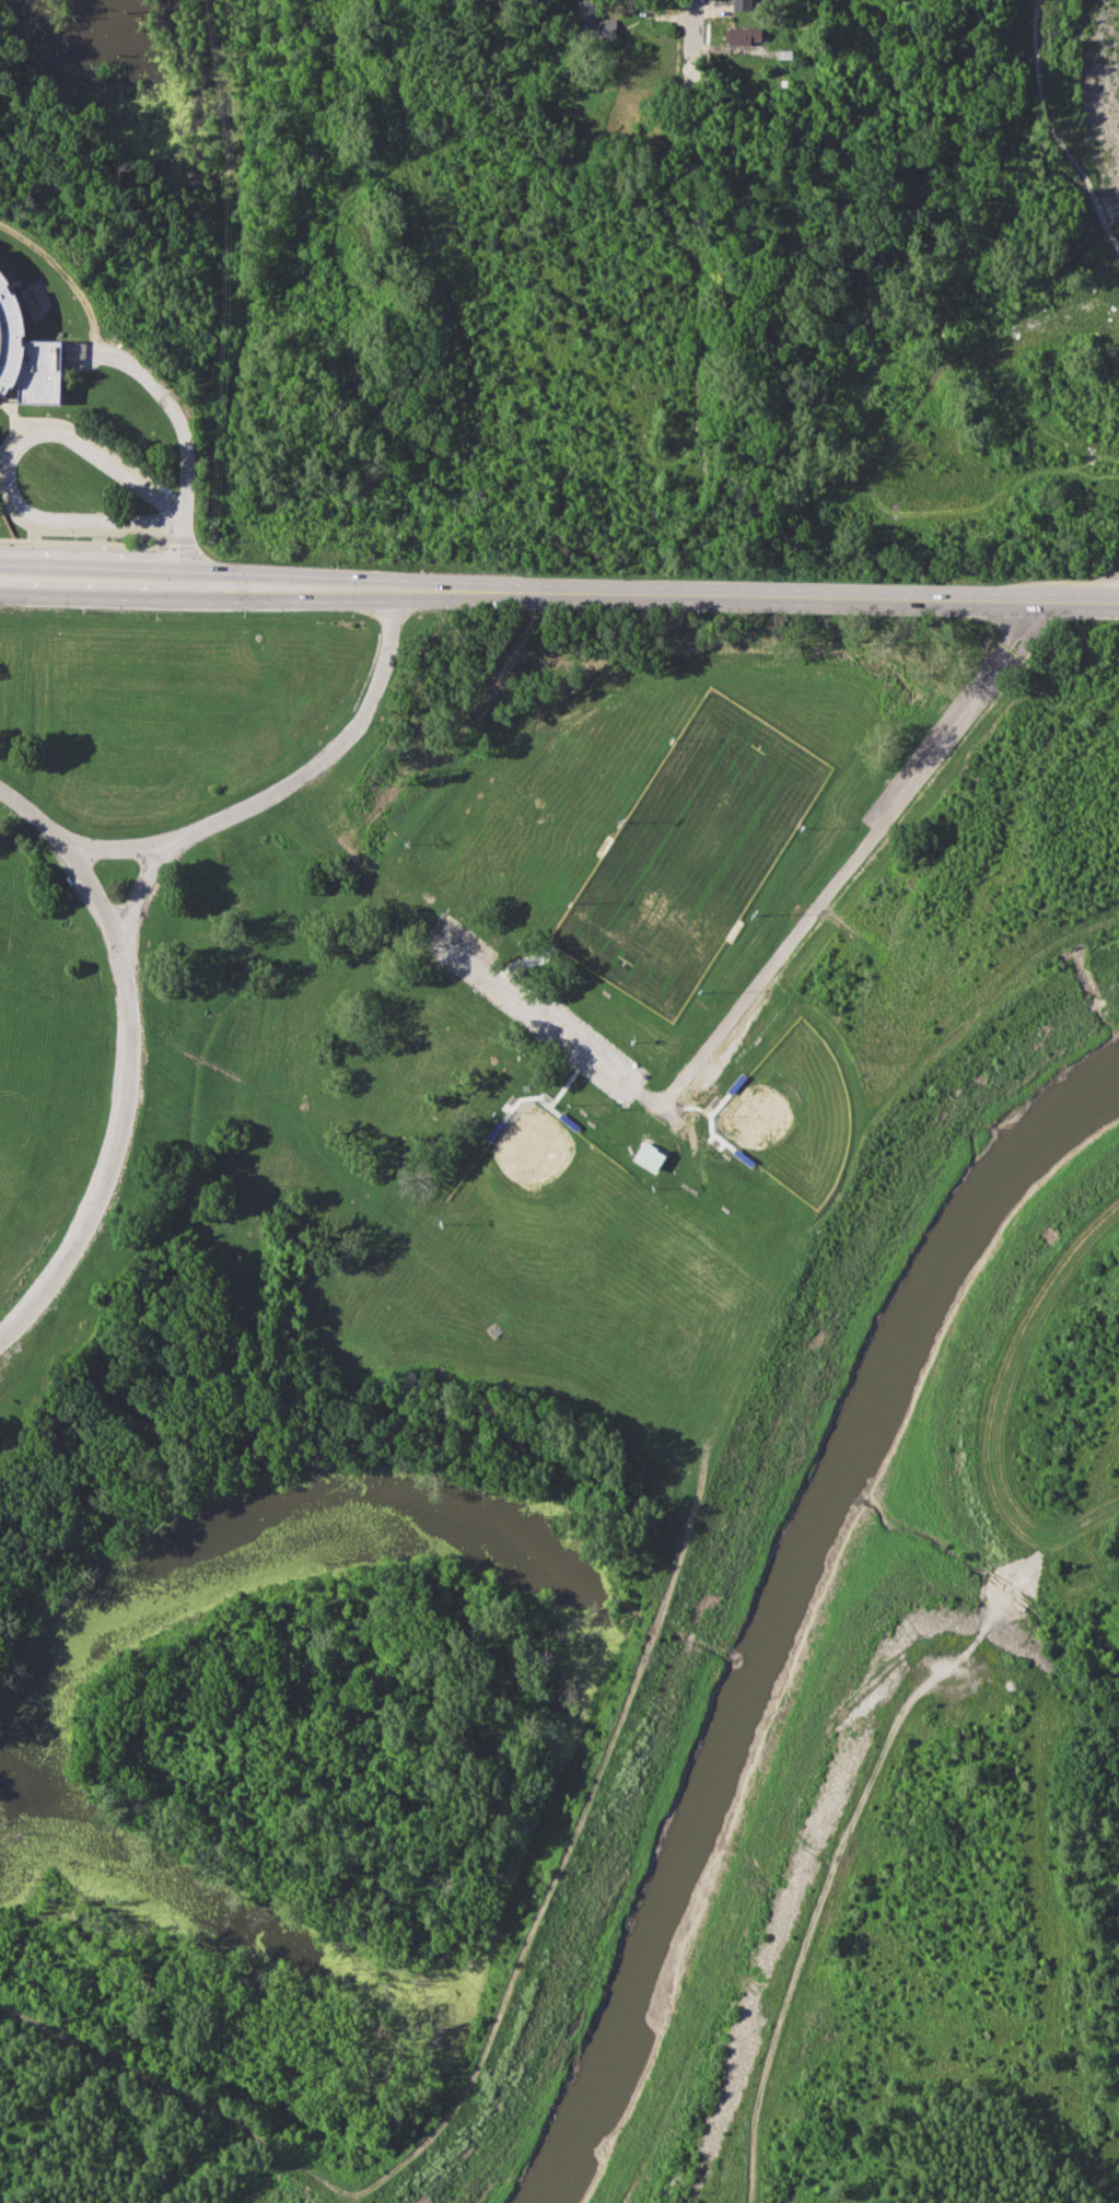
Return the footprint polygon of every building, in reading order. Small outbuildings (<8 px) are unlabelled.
[(571,39),(573,0),(595,0),(595,16),(616,18),(615,42),(571,39)] [(732,10),(732,0),(752,0),(751,10),(732,10)] [(727,24),(764,25),(762,40),(754,39),(754,45),(728,45),(728,42),(723,42),(724,28),(727,28),(727,24)] [(776,48),(792,48),(792,58),(776,58),(776,48)] [(4,398),(13,389),(19,389),(19,405),(60,406),(61,343),(26,341),(25,333),(24,322),(20,307),(15,293),(8,282),(0,274),(0,395),(4,398)] [(663,1152),(640,1142),(632,1161),(655,1171),(663,1152)]
